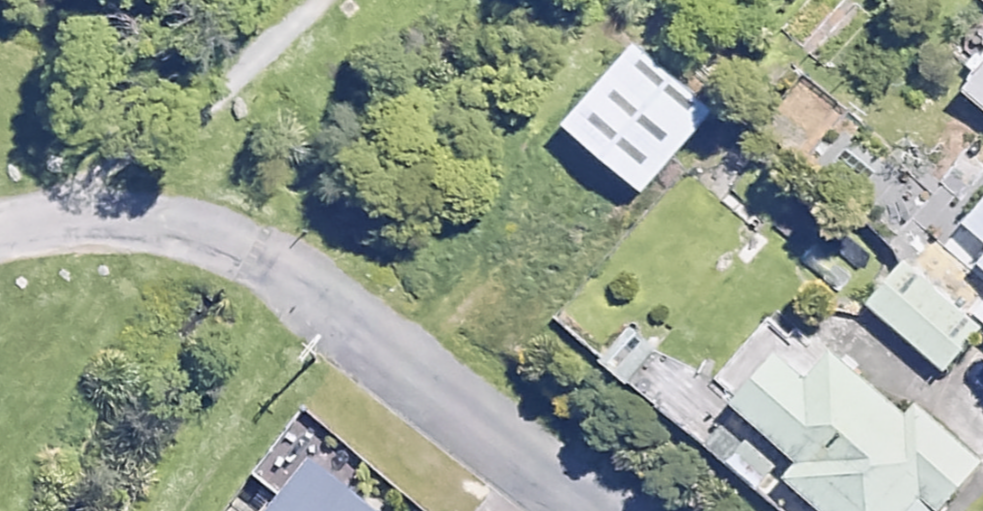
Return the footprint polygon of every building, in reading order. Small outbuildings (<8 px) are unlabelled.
[(710,111),(629,42),(558,125),(639,194),(710,111)] [(951,82),(982,111),(982,46),(951,82)] [(903,256),(864,298),(943,373),(982,331),(903,256)] [(974,266),(982,274),(982,256),(974,266)] [(752,486),(783,510),(935,510),(978,458),(911,403),(904,412),(784,316),(724,391),(631,316),(596,360),(752,486)] [(300,464),(269,510),(357,510),(300,464)]
